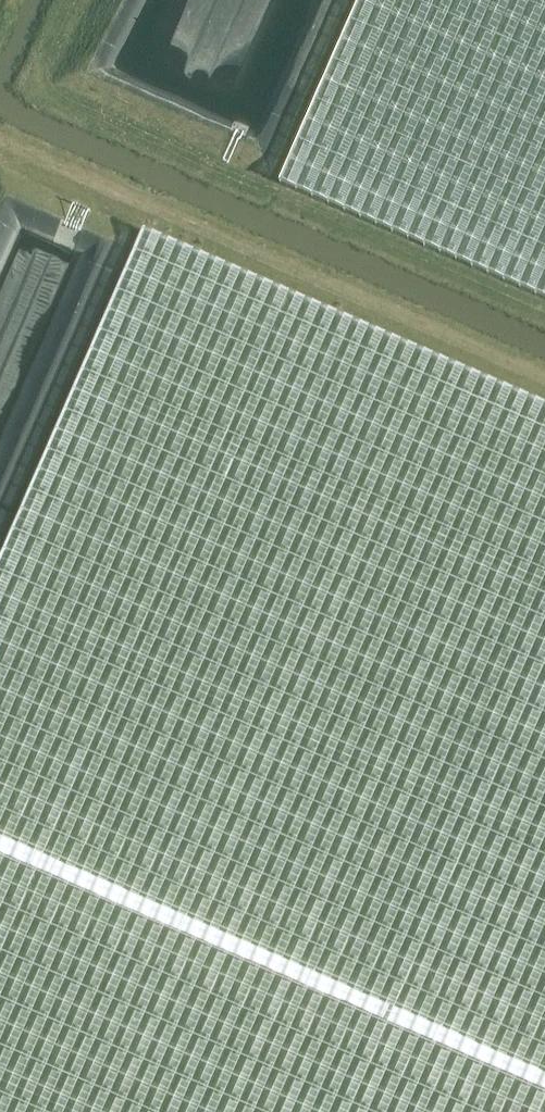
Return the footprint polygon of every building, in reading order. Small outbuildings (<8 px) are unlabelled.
[(281,184),(544,300),(544,0),(361,0),(281,184)] [(144,233),(0,564),(0,1111),(544,1111),(544,407),(144,233)]
